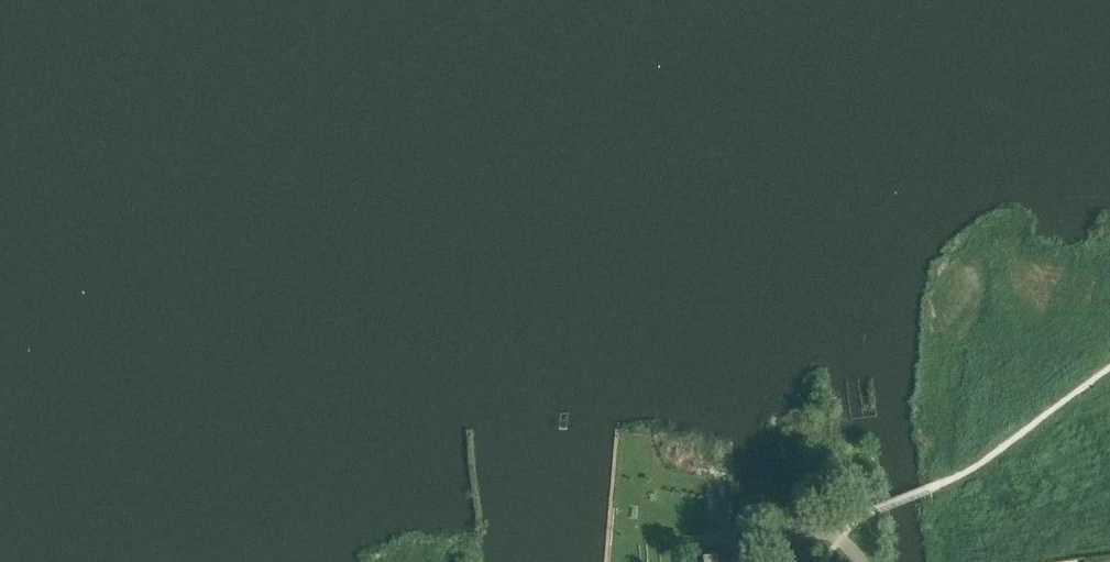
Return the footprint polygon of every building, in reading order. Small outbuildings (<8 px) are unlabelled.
[(737,552),(698,556),(690,557),(690,561),(738,561),(737,552)]
